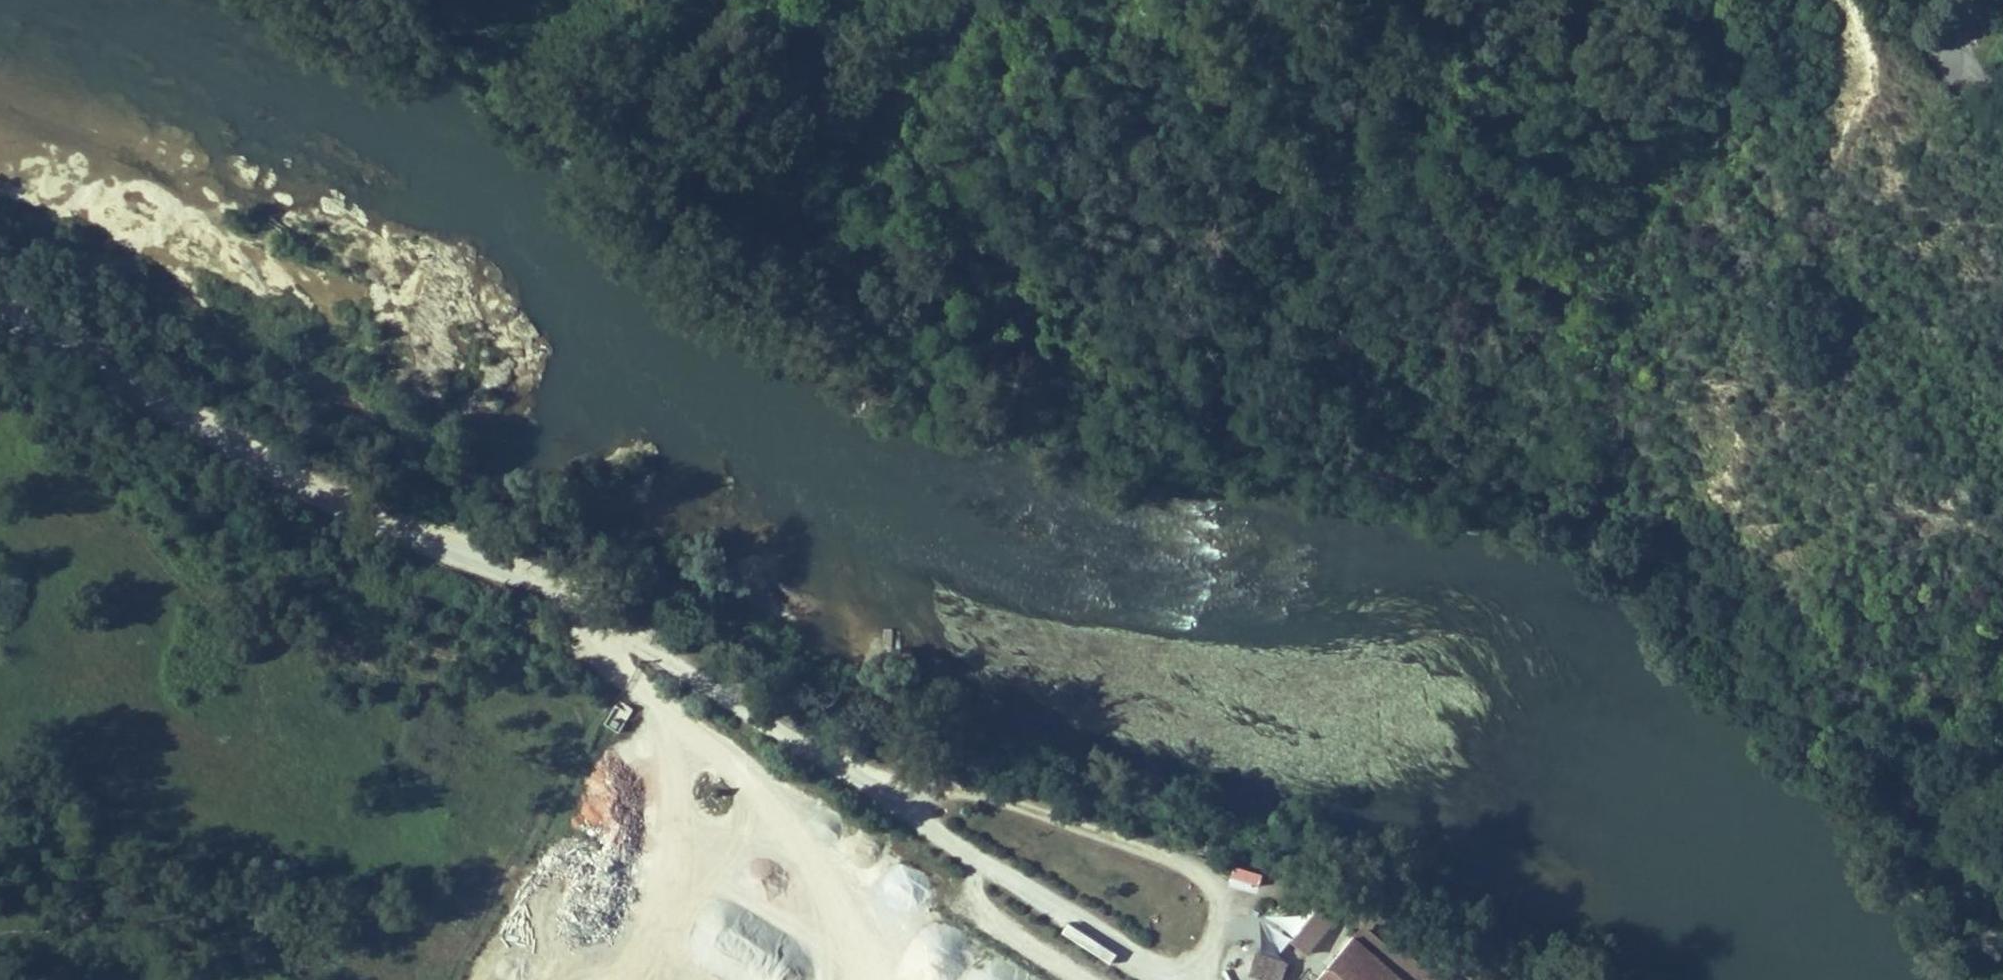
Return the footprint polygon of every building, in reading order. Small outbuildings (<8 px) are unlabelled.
[(1233,861),(1227,882),(1257,890),(1262,869),(1233,861)] [(1240,979),(1514,979),(1453,959),(1455,952),(1413,938),(1404,967),(1286,927),(1282,939),(1257,931),(1240,979)]
